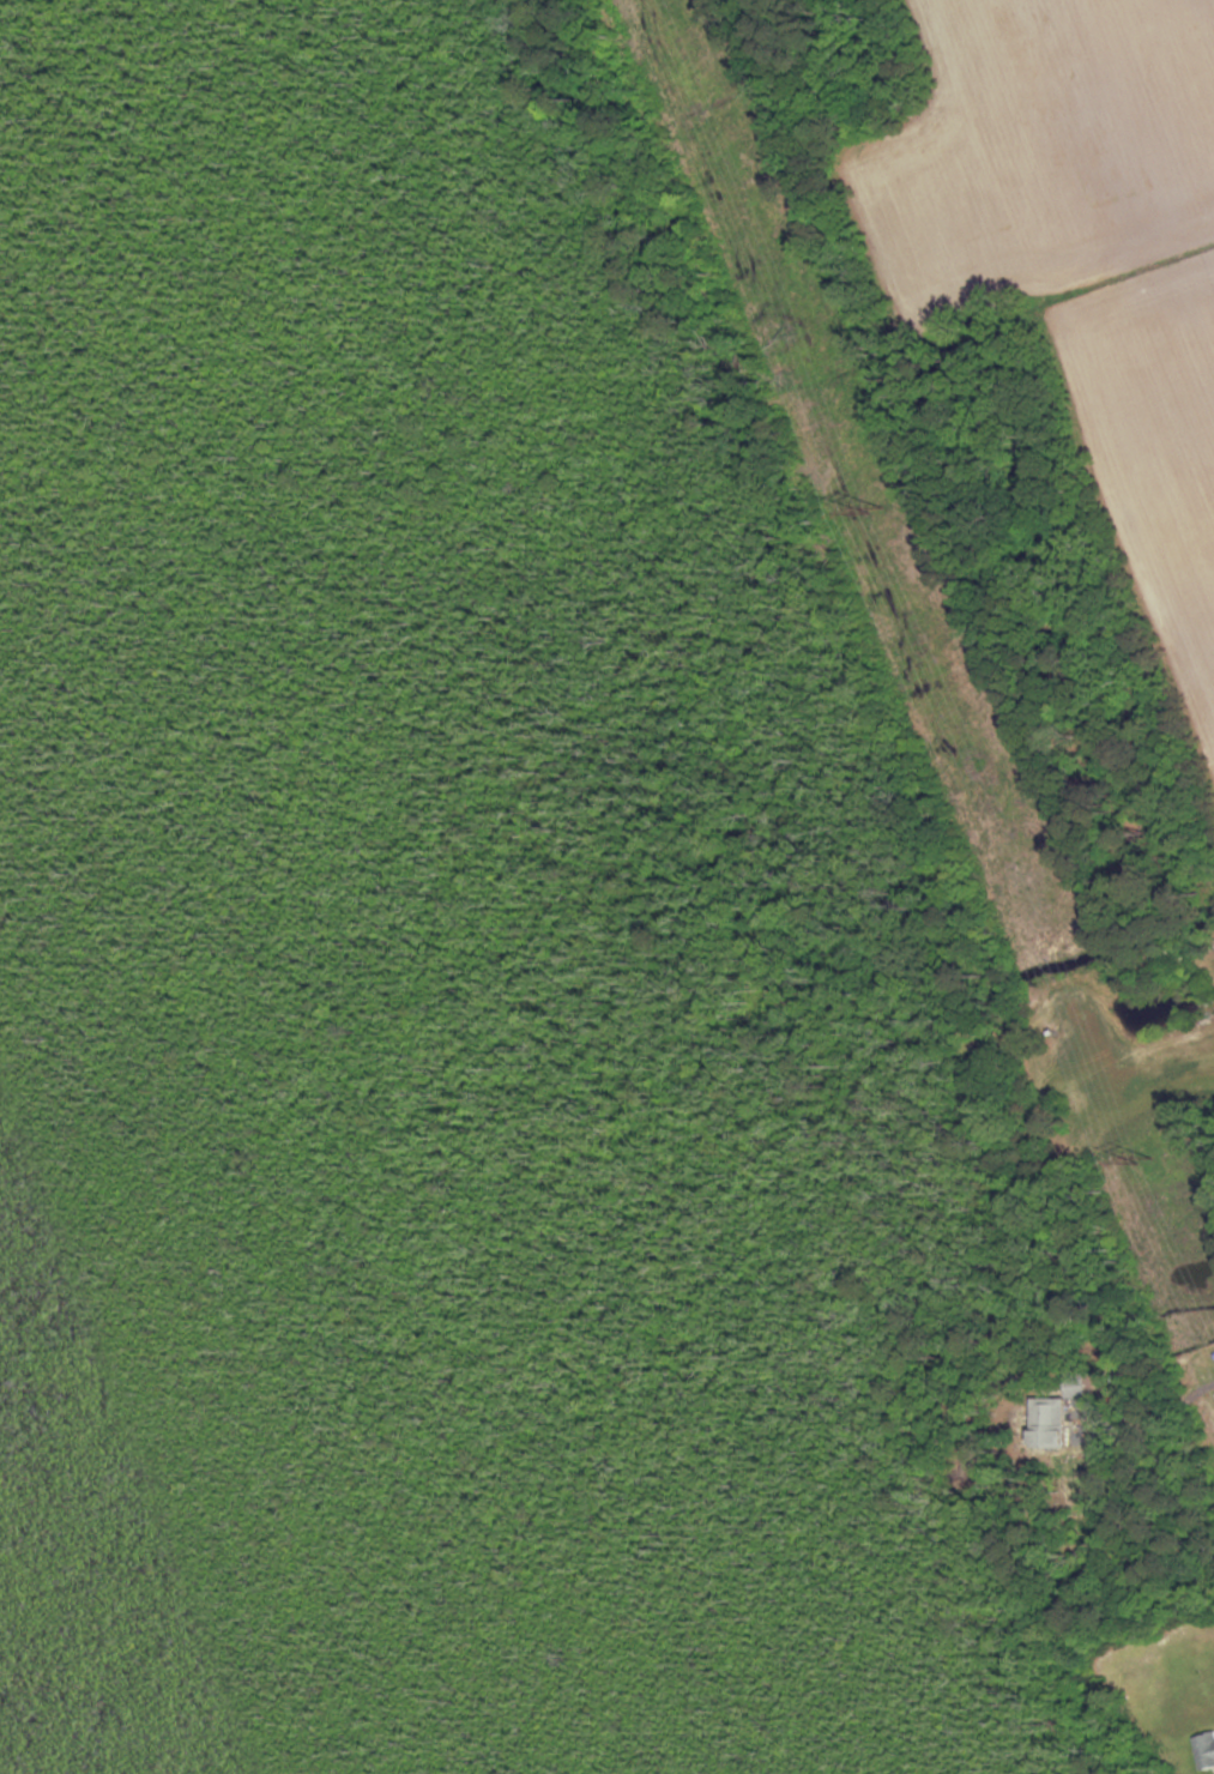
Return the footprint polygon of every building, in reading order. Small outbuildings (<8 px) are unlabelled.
[(1213,1764),(1213,1731),(1195,1735),(1202,1767),(1213,1764)]
